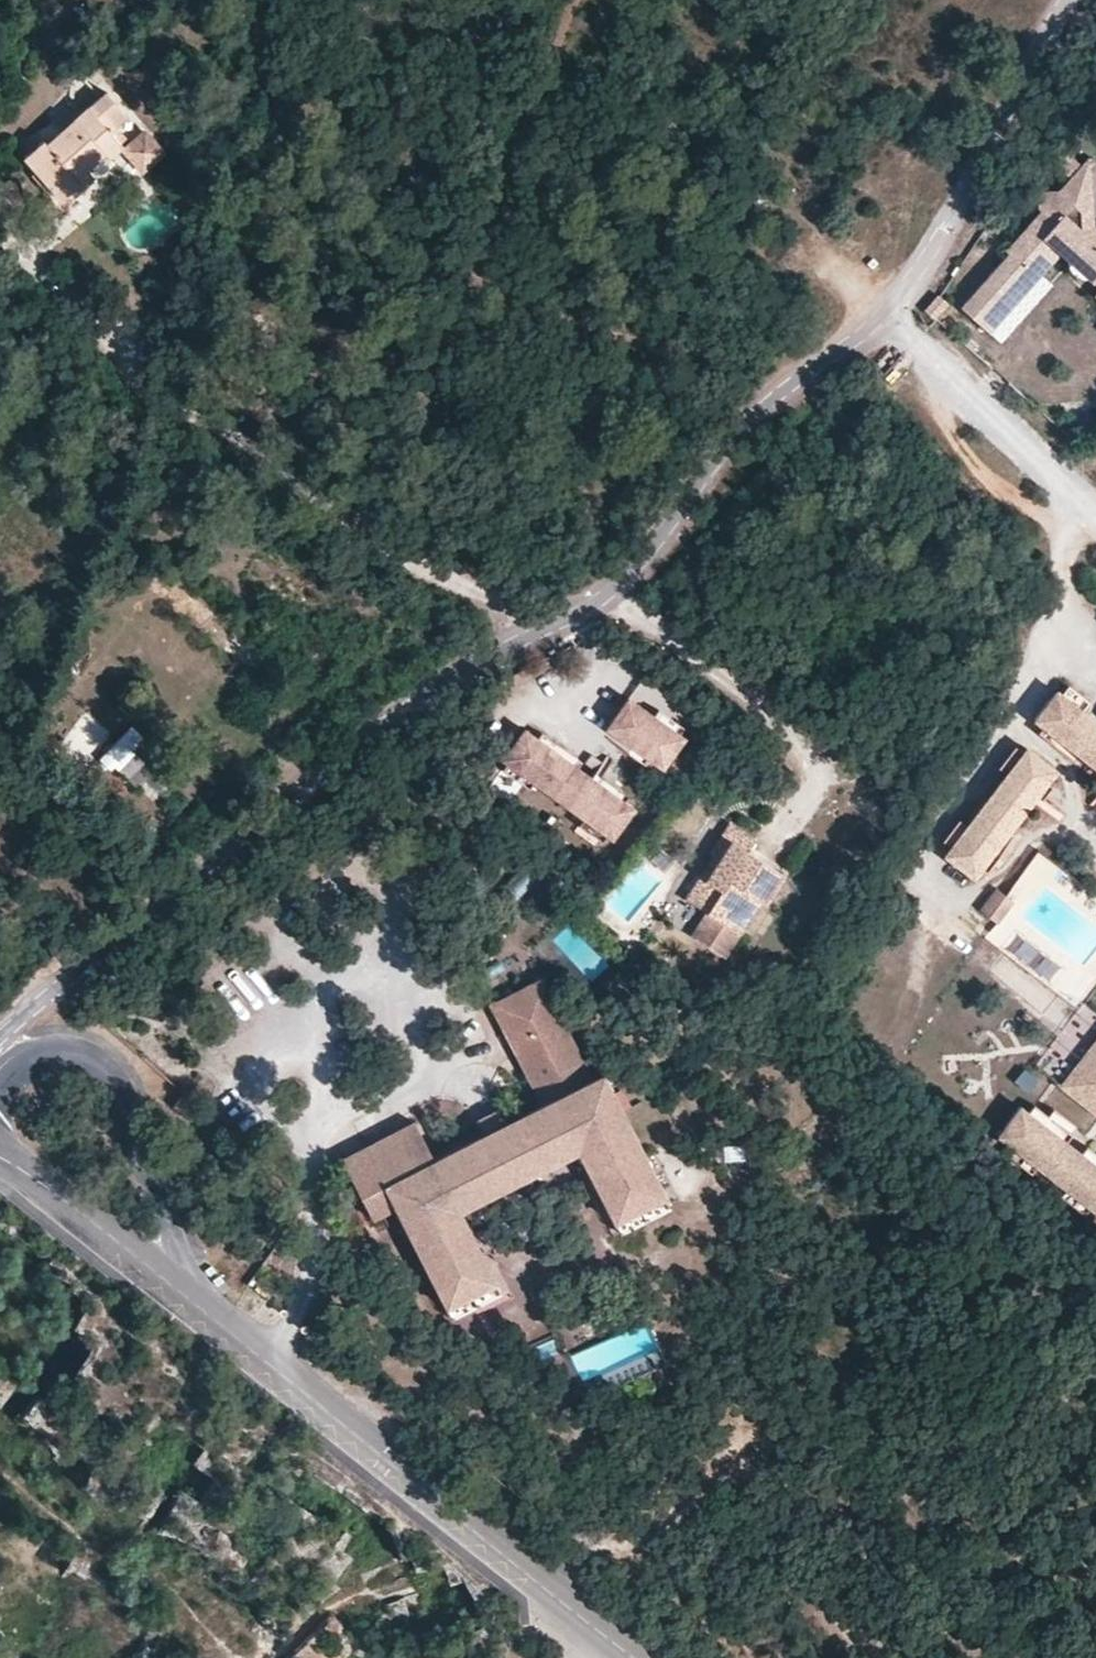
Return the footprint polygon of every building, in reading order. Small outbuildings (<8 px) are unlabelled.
[(120,142),(108,130),(114,124),(126,114),(106,90),(88,106),(87,105),(46,143),(42,138),(24,155),(36,169),(61,198),(80,180),(75,175),(84,167),(102,152),(106,157),(121,144),(120,142)] [(126,137),(114,124),(108,130),(120,142),(126,137)] [(162,150),(144,130),(123,148),(142,169),(162,150)] [(1081,165),(1061,148),(1055,165),(1070,178),(1081,165)] [(1091,156),(1088,156),(1081,165),(1070,178),(1059,191),(1081,210),(1082,231),(1095,243),(1095,227),(1094,226),(1091,156)] [(41,226),(93,179),(88,174),(84,167),(75,175),(80,180),(61,198),(36,169),(31,173),(51,196),(31,214),(41,226)] [(1082,231),(1081,210),(1059,191),(1053,191),(1052,205),(1044,214),(1040,211),(1005,251),(1008,254),(961,308),(989,333),(1060,253),(1093,282),(1095,279),(1095,280),(1095,243),(1082,231)] [(1052,205),(1053,191),(1037,191),(1037,208),(1040,211),(1044,214),(1052,205)] [(934,319),(948,303),(939,295),(925,311),(934,319)] [(1089,701),(1068,685),(1061,693),(1082,709),(1089,701)] [(1082,709),(1061,693),(1057,690),(1034,720),(1042,726),(1058,739),(1095,768),(1095,720),(1082,709)] [(685,737),(628,697),(606,728),(663,768),(685,737)] [(64,738),(90,757),(110,728),(84,710),(64,738)] [(150,802),(182,775),(134,719),(101,747),(150,802)] [(1058,739),(1042,726),(1038,732),(1053,744),(1058,739)] [(634,808),(524,728),(502,759),(507,762),(534,782),(583,818),(607,835),(612,839),(634,808)] [(1005,773),(1022,751),(1015,746),(998,768),(1005,773)] [(993,852),(1033,800),(1047,781),(1056,770),(1026,747),(1022,751),(1005,773),(966,825),(949,846),(943,854),(973,878),(981,868),(993,852)] [(534,782),(507,762),(502,769),(529,789),(534,782)] [(1038,805),(1053,786),(1047,781),(1033,800),(1038,805)] [(607,835),(583,818),(579,824),(602,841),(607,835)] [(949,846),(966,825),(959,819),(942,841),(949,846)] [(765,902),(783,873),(747,851),(755,839),(729,823),(710,853),(714,855),(719,859),(706,880),(700,877),(689,893),(711,907),(691,937),(725,957),(760,900),(765,902)] [(987,872),(999,856),(993,852),(981,868),(987,872)] [(706,880),(719,859),(714,855),(700,877),(706,880)] [(997,923),(1013,902),(996,887),(980,909),(997,923)] [(639,950),(627,944),(623,954),(634,960),(639,950)] [(648,967),(653,957),(639,950),(634,960),(648,967)] [(460,1211),(578,1150),(620,1232),(670,1205),(602,1072),(592,1077),(541,978),(491,1004),(542,1103),(501,1124),(485,1133),(434,1159),(414,1121),(341,1159),(372,1219),(395,1207),(452,1319),(502,1293),(460,1211)] [(1059,1086),(1095,1114),(1095,1039),(1059,1086)] [(1047,1047),(1040,1063),(1056,1071),(1064,1055),(1047,1047)] [(197,1110),(182,1096),(174,1106),(190,1119),(197,1110)] [(1072,1134),(1034,1104),(1028,1111),(1066,1141),(1072,1134)] [(1081,1152),(1066,1141),(1028,1111),(1020,1105),(997,1135),(1013,1147),(1037,1166),(1065,1188),(1090,1207),(1095,1212),(1095,1164),(1081,1152)] [(501,1124),(494,1109),(477,1118),(485,1133),(501,1124)] [(743,1158),(743,1139),(720,1140),(720,1158),(743,1158)] [(1087,1145),(1081,1152),(1095,1164),(1095,1152),(1087,1145)] [(1037,1166),(1013,1147),(1007,1154),(1031,1173),(1037,1166)] [(1090,1207),(1065,1188),(1060,1195),(1084,1214),(1090,1207)] [(166,1521),(200,1521),(200,1491),(166,1491),(166,1521)] [(289,1650),(299,1657),(327,1657),(342,1638),(315,1617),(289,1650)]
